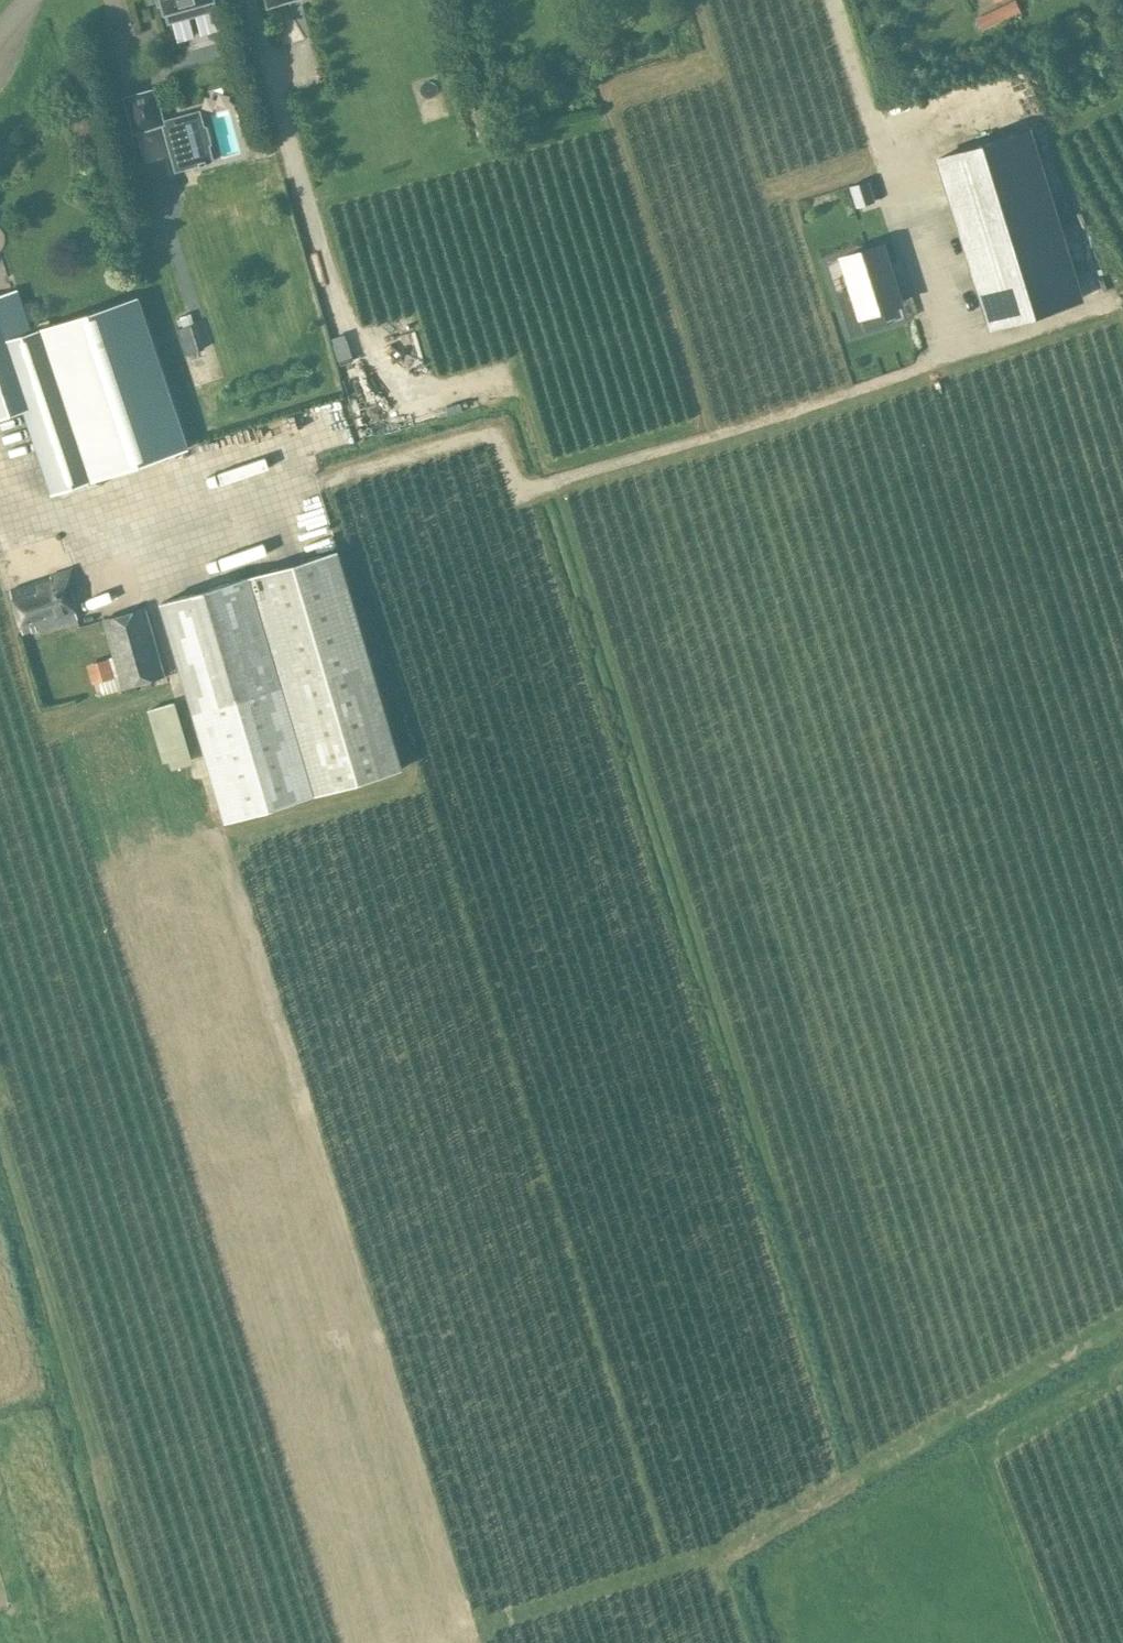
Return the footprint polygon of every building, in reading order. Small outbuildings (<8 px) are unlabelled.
[(214,0),(159,0),(160,4),(165,2),(170,21),(216,8),(214,0)] [(1017,0),(1014,0),(976,18),(982,31),(1022,12),(1017,0)] [(163,121),(154,89),(127,97),(136,129),(163,121)] [(199,111),(163,121),(177,169),(213,159),(208,142),(210,142),(206,126),(204,127),(199,111)] [(1031,128),(939,157),(992,325),(1083,297),(1031,128)] [(868,181),(851,186),(858,207),(875,202),(868,181)] [(858,303),(844,308),(852,334),(868,328),(863,313),(902,301),(899,292),(903,290),(895,263),(890,264),(884,244),(844,256),(858,303)] [(24,409),(52,493),(190,446),(140,295),(42,328),(33,300),(23,304),(18,288),(0,294),(0,417),(24,409)] [(194,323),(184,326),(179,328),(188,355),(207,349),(198,321),(194,323)] [(259,464),(211,480),(215,493),(263,477),(259,464)] [(404,767),(338,549),(161,602),(226,820),(317,793),(404,767)] [(80,589),(74,568),(11,589),(24,632),(77,617),(71,591),(80,589)] [(167,675),(147,606),(103,619),(114,657),(119,675),(123,688),(167,675)] [(96,682),(119,675),(114,657),(90,664),(96,682)] [(191,752),(176,702),(150,709),(165,760),(191,752)]
